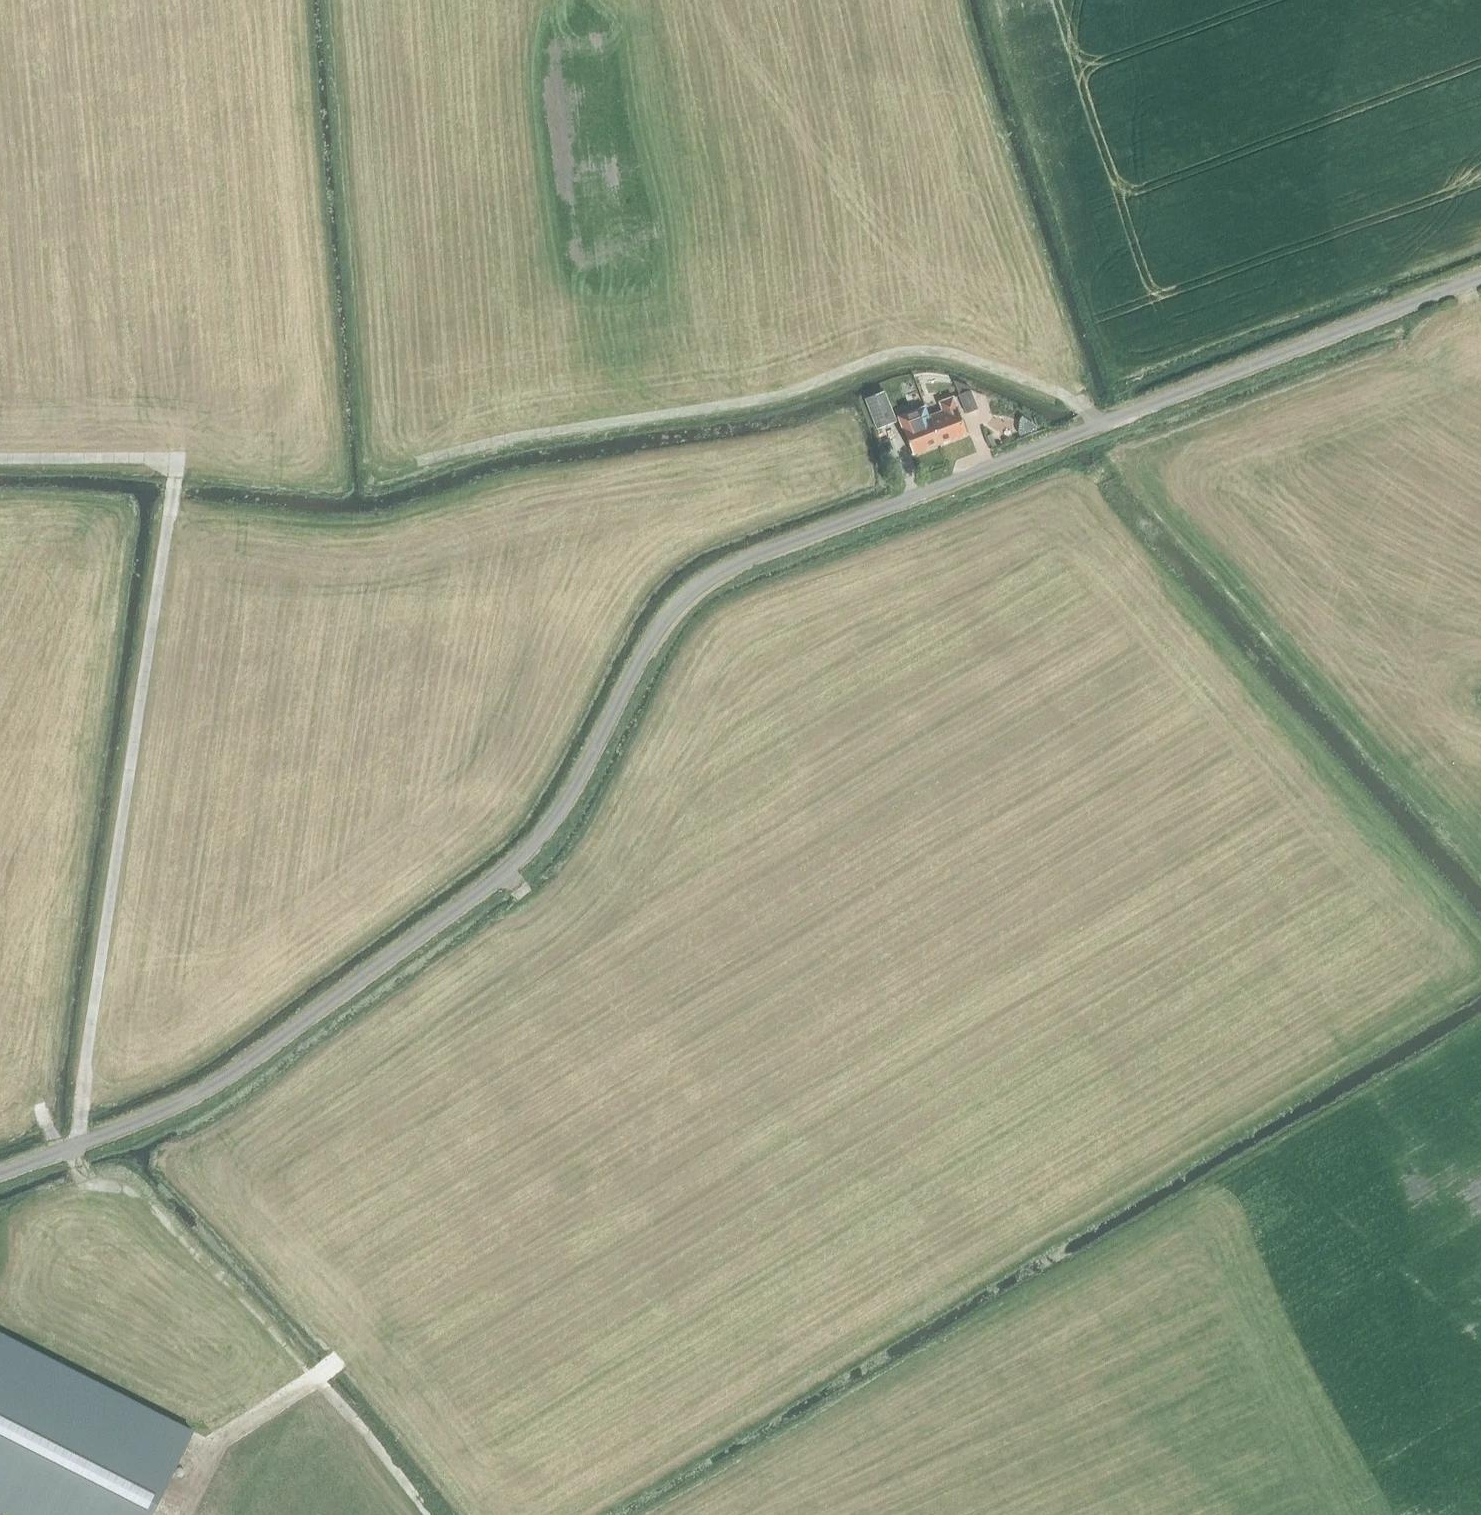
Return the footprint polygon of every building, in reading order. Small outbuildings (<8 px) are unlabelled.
[(978,409),(971,389),(957,394),(964,414),(978,409)] [(896,421),(884,390),(864,399),(876,429),(896,421)] [(928,417),(939,444),(966,433),(952,397),(938,402),(942,411),(928,417)] [(939,444),(928,417),(915,422),(912,412),(898,418),(912,454),(939,444)] [(188,1439),(0,1341),(0,1514),(149,1514),(188,1439)]
